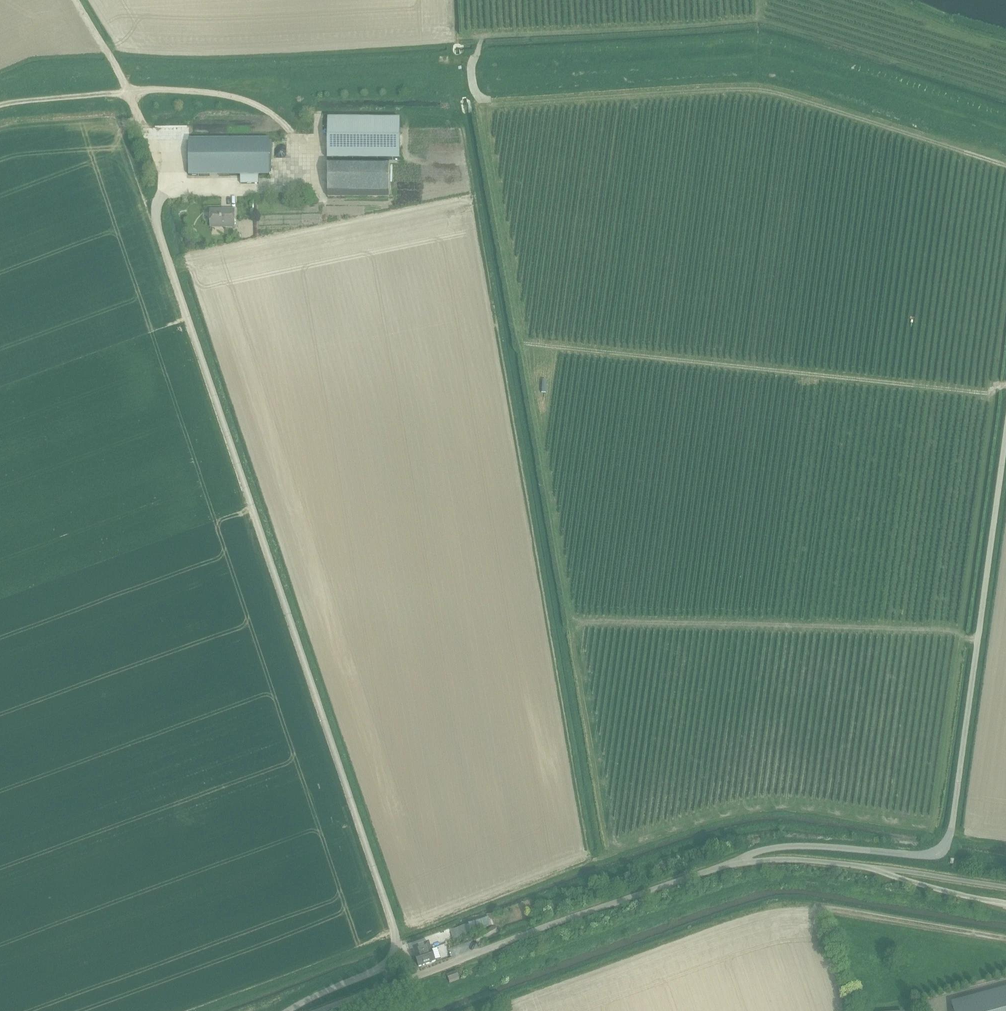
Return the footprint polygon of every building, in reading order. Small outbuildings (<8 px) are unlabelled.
[(400,160),(400,119),(328,118),(328,160),(400,160)] [(269,140),(199,140),(189,140),(189,176),(241,176),(241,184),(259,184),(258,176),(270,176),(269,140)] [(978,143),(976,148),(984,151),(986,145),(978,143)] [(328,197),(338,197),(390,199),(390,164),(338,163),(328,163),(328,197)] [(235,210),(211,210),(211,228),(235,228),(235,210)] [(451,931),(453,940),(469,935),(468,933),(492,925),(490,919),(470,926),(470,925),(451,931)] [(413,949),(415,955),(419,967),(435,961),(429,943),(413,949)] [(447,976),(449,983),(459,979),(457,972),(447,976)] [(952,1001),(955,1010),(1005,1010),(1005,988),(952,1001)]
